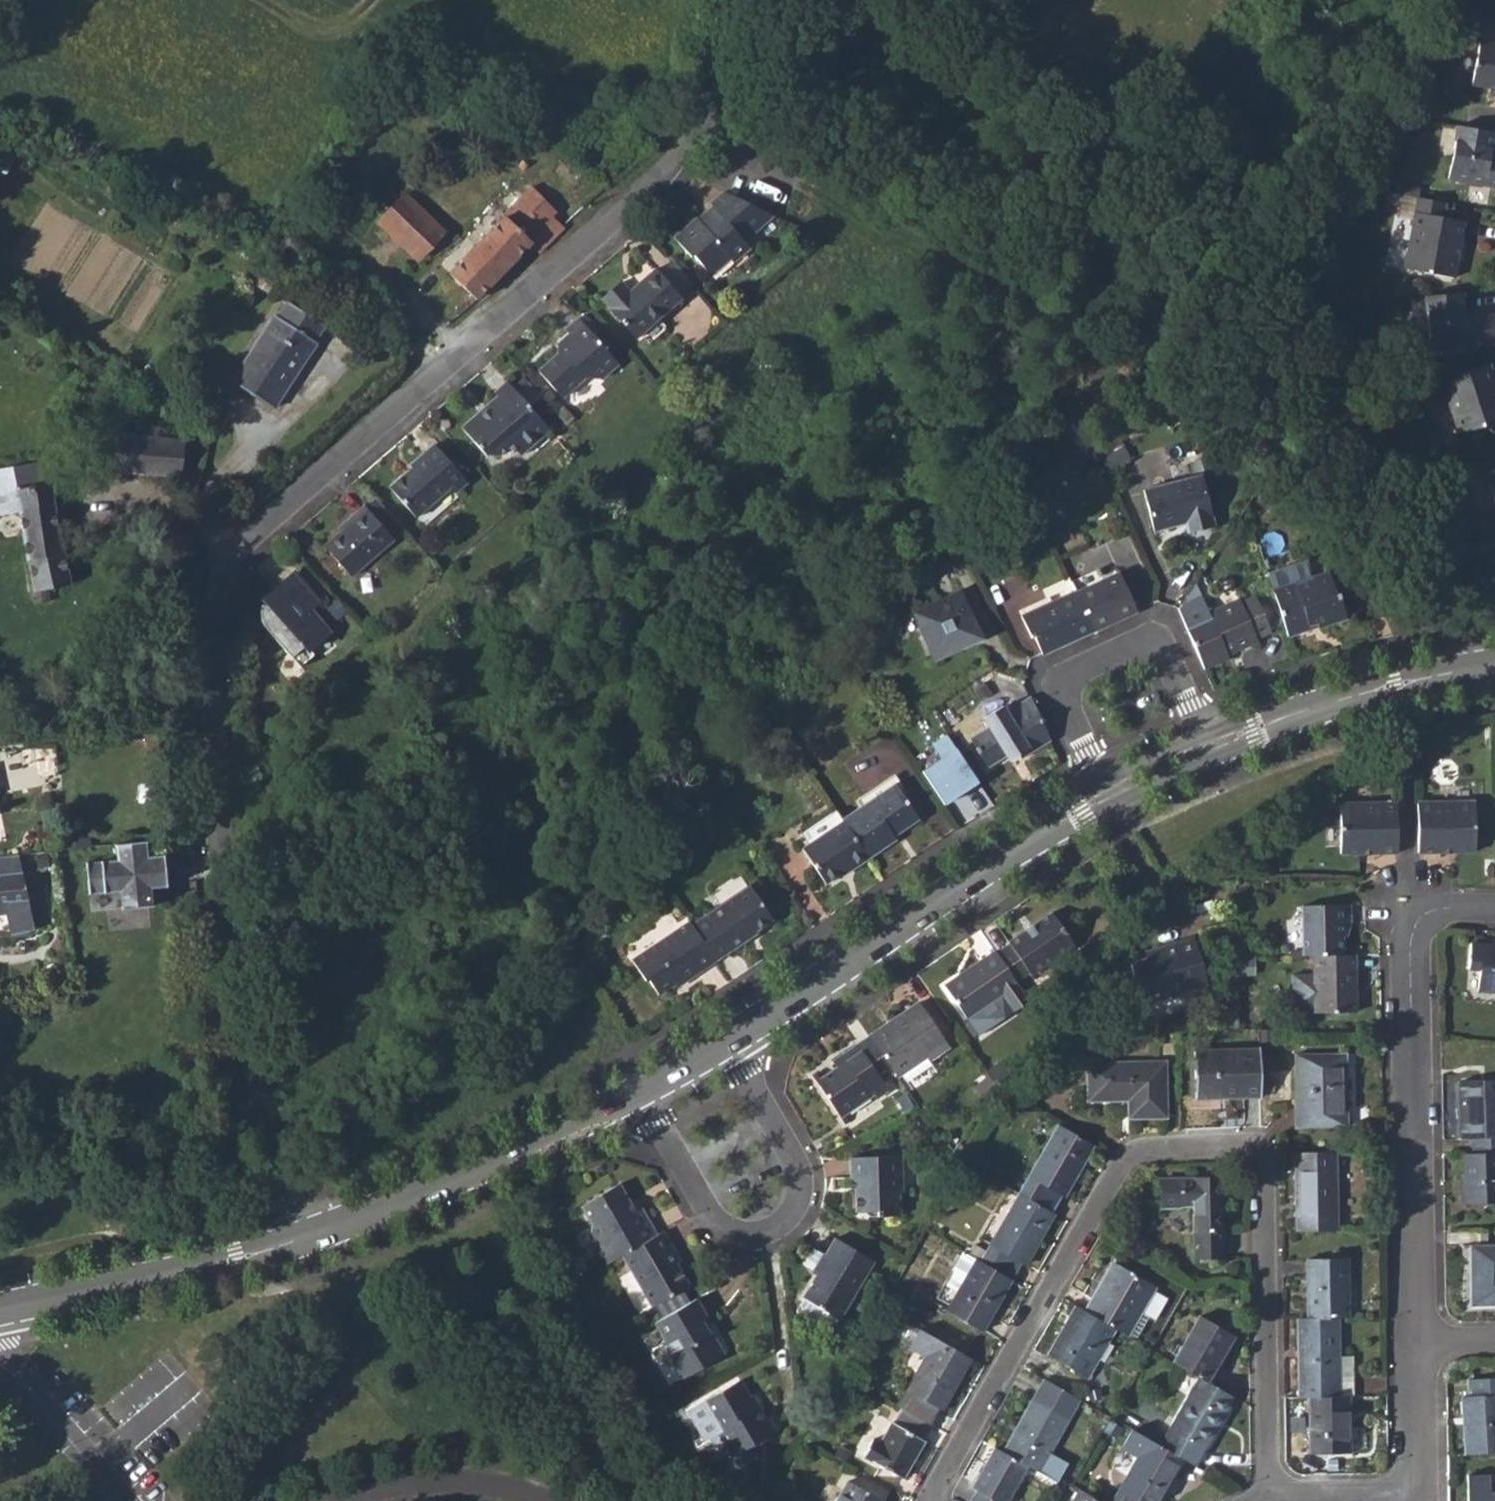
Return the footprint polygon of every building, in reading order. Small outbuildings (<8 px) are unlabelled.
[(1471,83),(1491,87),(1494,88),(1494,44),(1479,41),(1471,83)] [(1448,179),(1494,188),(1494,159),(1491,158),(1494,136),(1494,133),(1459,126),(1448,179)] [(6,174),(20,148),(2,138),(0,142),(0,171),(6,174)] [(533,184),(453,272),(482,297),(534,242),(541,250),(565,224),(560,221),(553,213),(557,208),(533,184)] [(378,220),(419,258),(448,228),(429,211),(436,204),(427,194),(424,197),(414,187),(409,192),(407,190),(378,220)] [(693,254),(710,273),(729,256),(733,260),(749,246),(743,239),(773,214),(725,191),(711,204),(714,208),(700,221),(698,218),(675,238),(691,256),(693,254)] [(1417,198),(1405,270),(1454,279),(1464,221),(1442,218),(1444,203),(1417,198)] [(678,294),(692,282),(673,260),(658,272),(678,294)] [(255,285),(268,293),(282,273),(269,264),(255,285)] [(602,298),(636,337),(681,298),(678,294),(658,272),(655,269),(629,292),(621,282),(602,298)] [(467,314),(482,297),(453,272),(439,287),(465,311),(467,314)] [(1428,350),(1494,345),(1494,316),(1463,319),(1461,293),(1424,297),(1428,350)] [(275,315),(231,382),(274,409),(317,342),(314,340),(325,325),(288,301),(278,317),(275,315)] [(539,371),(560,395),(584,376),(600,378),(617,362),(578,317),(565,329),(575,338),(570,344),(557,344),(557,355),(539,371)] [(1460,435),(1494,423),(1494,385),(1488,366),(1440,382),(1460,435)] [(462,427),(485,454),(497,455),(511,443),(520,453),(549,428),(510,380),(494,392),(498,396),(462,427)] [(182,476),(186,440),(95,431),(92,468),(182,476)] [(390,487),(416,517),(451,486),(456,491),(467,481),(435,444),(411,466),(412,467),(390,487)] [(31,462),(35,484),(46,482),(42,460),(31,462)] [(19,511),(32,580),(44,578),(46,590),(71,584),(51,481),(46,482),(35,484),(31,462),(0,468),(0,514),(19,511)] [(1144,490),(1153,529),(1186,521),(1188,532),(1215,526),(1202,475),(1144,490)] [(1387,505),(1394,519),(1404,514),(1397,500),(1387,505)] [(325,545),(351,576),(393,539),(366,508),(352,518),(355,521),(342,532),(325,545)] [(340,528),(342,531),(355,521),(352,518),(340,528)] [(285,580),(311,610),(322,601),(296,571),(285,580)] [(1076,592),(1094,630),(1137,611),(1119,572),(1076,592)] [(1273,591),(1289,636),(1311,629),(1310,625),(1317,623),(1319,627),(1347,618),(1338,593),(1336,594),(1329,572),(1312,577),(1313,580),(1296,585),(1295,583),(1273,591)] [(32,580),(35,592),(46,590),(44,578),(32,580)] [(262,624),(291,657),(305,645),(309,649),(330,631),(311,610),(285,580),(268,594),(276,603),(272,606),(261,604),(261,608),(260,612),(260,616),(261,619),(261,622),(262,624)] [(918,623),(934,659),(975,640),(973,637),(974,632),(978,630),(959,590),(924,605),(930,617),(918,623)] [(1021,617),(1029,637),(1035,635),(1043,654),(1063,645),(1062,643),(1076,637),(1077,639),(1094,630),(1076,592),(1076,591),(1021,617)] [(1186,627),(1205,668),(1222,661),(1220,658),(1258,640),(1257,637),(1271,631),(1255,595),(1240,602),(1239,599),(1207,613),(1209,616),(1186,627)] [(912,610),(918,623),(930,617),(924,605),(912,610)] [(970,737),(988,768),(1006,755),(1016,749),(1019,754),(1022,758),(1051,740),(1029,695),(1007,710),(1003,705),(982,718),(987,726),(970,737)] [(944,804),(979,780),(948,732),(932,743),(939,754),(920,768),(944,804)] [(1019,754),(1016,749),(1006,755),(1008,760),(1019,754)] [(841,819),(868,857),(896,839),(894,836),(920,819),(896,782),(841,819)] [(1417,802),(1418,852),(1476,851),(1475,802),(1417,802)] [(1346,855),(1396,857),(1399,855),(1399,809),(1347,808),(1346,855)] [(802,847),(825,884),(851,864),(853,868),(868,857),(841,819),(835,810),(803,833),(811,842),(802,847)] [(132,864),(130,849),(114,851),(115,865),(84,868),(87,900),(118,897),(119,915),(151,912),(149,894),(164,893),(162,861),(132,864)] [(0,860),(0,917),(5,917),(10,937),(12,938),(16,940),(26,938),(29,934),(34,933),(18,858),(0,860)] [(692,924),(716,960),(747,940),(746,938),(773,920),(750,885),(692,924)] [(1341,957),(1341,937),(1341,925),(1348,926),(1349,908),(1301,908),(1301,957),(1312,957),(1341,957)] [(1015,986),(1057,956),(1070,947),(1067,943),(1050,919),(1046,915),(1035,923),(992,953),(1015,986)] [(648,978),(659,994),(681,979),(683,982),(716,960),(692,924),(690,920),(632,959),(646,980),(648,978)] [(1129,966),(1141,1006),(1208,987),(1195,939),(1158,951),(1159,956),(1129,966)] [(1491,946),(1469,943),(1467,969),(1478,970),(1476,991),(1494,993),(1494,947),(1491,946)] [(941,989),(964,1021),(1015,986),(992,953),(941,989)] [(1313,1014),(1356,1014),(1355,957),(1341,957),(1312,957),(1313,1014)] [(892,1075),(894,1079),(925,1057),(927,1062),(946,1049),(916,1005),(867,1039),(892,1075)] [(808,1079),(839,1126),(845,1123),(841,1117),(869,1097),(872,1101),(884,1094),(877,1085),(892,1075),(867,1039),(833,1063),(836,1068),(817,1082),(813,1076),(808,1079)] [(1227,1094),(1227,1098),(1261,1097),(1259,1051),(1193,1052),(1195,1095),(1227,1094)] [(1295,1057),(1297,1127),(1347,1126),(1345,1055),(1295,1057)] [(1129,1096),(1130,1118),(1163,1117),(1162,1065),(1089,1066),(1089,1100),(1117,1099),(1117,1094),(1129,1096)] [(1471,1155),(1494,1154),(1494,1081),(1459,1082),(1462,1141),(1471,1141),(1471,1155)] [(1019,1194),(1051,1212),(1060,1195),(1064,1198),(1094,1146),(1059,1126),(1019,1194)] [(1294,1153),(1296,1233),(1335,1232),(1334,1152),(1294,1153)] [(1465,1206),(1494,1205),(1494,1154),(1471,1155),(1463,1155),(1465,1206)] [(897,1157),(847,1158),(847,1179),(850,1179),(851,1212),(873,1212),(873,1216),(895,1216),(894,1197),(897,1194),(897,1157)] [(1193,1206),(1194,1234),(1195,1258),(1221,1258),(1221,1233),(1220,1180),(1161,1180),(1161,1208),(1181,1209),(1182,1207),(1193,1206)] [(588,1249),(599,1268),(616,1259),(651,1239),(635,1211),(628,1215),(613,1186),(575,1207),(596,1244),(588,1249)] [(980,1263),(1010,1280),(1020,1263),(1025,1265),(1054,1214),(1051,1212),(1019,1194),(980,1263)] [(616,1259),(644,1311),(682,1289),(662,1254),(667,1251),(658,1235),(651,1239),(616,1259)] [(798,1297),(831,1320),(870,1265),(833,1238),(821,1255),(826,1259),(798,1297)] [(1471,1307),(1494,1306),(1494,1248),(1470,1248),(1471,1307)] [(947,1312),(981,1332),(1011,1280),(1010,1280),(980,1263),(962,1252),(952,1271),(966,1279),(947,1312)] [(1306,1259),(1307,1319),(1337,1319),(1347,1319),(1346,1259),(1306,1259)] [(1115,1329),(1127,1336),(1139,1314),(1152,1292),(1154,1289),(1112,1264),(1085,1311),(1115,1329)] [(1152,1292),(1139,1314),(1153,1322),(1166,1300),(1152,1292)] [(658,1349),(678,1384),(719,1361),(707,1340),(705,1341),(701,1333),(710,1328),(696,1304),(651,1329),(661,1347),(658,1349)] [(1047,1356),(1086,1378),(1115,1329),(1085,1311),(1076,1307),(1047,1356)] [(1198,1377),(1207,1382),(1233,1336),(1199,1316),(1172,1363),(1198,1377)] [(1337,1359),(1337,1319),(1307,1319),(1296,1319),(1298,1399),(1308,1399),(1338,1398),(1337,1380),(1337,1359)] [(902,1410),(927,1424),(936,1409),(940,1411),(971,1359),(919,1330),(909,1348),(926,1358),(898,1407),(902,1410)] [(1351,1360),(1337,1359),(1337,1380),(1351,1379),(1351,1360)] [(1182,1459),(1195,1467),(1235,1398),(1207,1382),(1198,1377),(1158,1446),(1182,1459)] [(1351,1398),(1351,1379),(1337,1380),(1338,1398),(1348,1398),(1351,1398)] [(1464,1455),(1494,1454),(1494,1379),(1468,1380),(1468,1397),(1461,1397),(1464,1455)] [(1067,1421),(1079,1400),(1045,1380),(1032,1401),(1067,1421)] [(725,1462),(730,1461),(736,1470),(747,1464),(741,1455),(768,1441),(754,1415),(751,1417),(735,1388),(696,1409),(682,1417),(700,1448),(705,1445),(714,1441),(725,1462)] [(1338,1398),(1308,1399),(1310,1454),(1349,1454),(1348,1398),(1338,1398)] [(1063,1481),(1071,1486),(1079,1472),(1048,1453),(1067,1421),(1032,1401),(1003,1452),(1027,1466),(1060,1486),(1063,1481)] [(927,1424),(902,1410),(881,1444),(872,1439),(862,1456),(901,1479),(924,1440),(922,1439),(930,1426),(927,1424)] [(1163,1493),(1160,1492),(1169,1477),(1171,1478),(1182,1459),(1158,1446),(1132,1430),(1122,1448),(1139,1457),(1113,1500),(1158,1500),(1163,1493)] [(714,1441),(705,1445),(716,1466),(725,1462),(714,1441)] [(1027,1466),(1003,1452),(994,1447),(971,1488),(975,1491),(970,1500),(1008,1500),(1027,1466)] [(1467,1500),(1494,1500),(1494,1495),(1488,1494),(1487,1476),(1467,1475),(1467,1500)] [(847,1481),(835,1500),(883,1500),(847,1481)] [(1079,1490),(1072,1500),(1097,1500),(1079,1490)]
